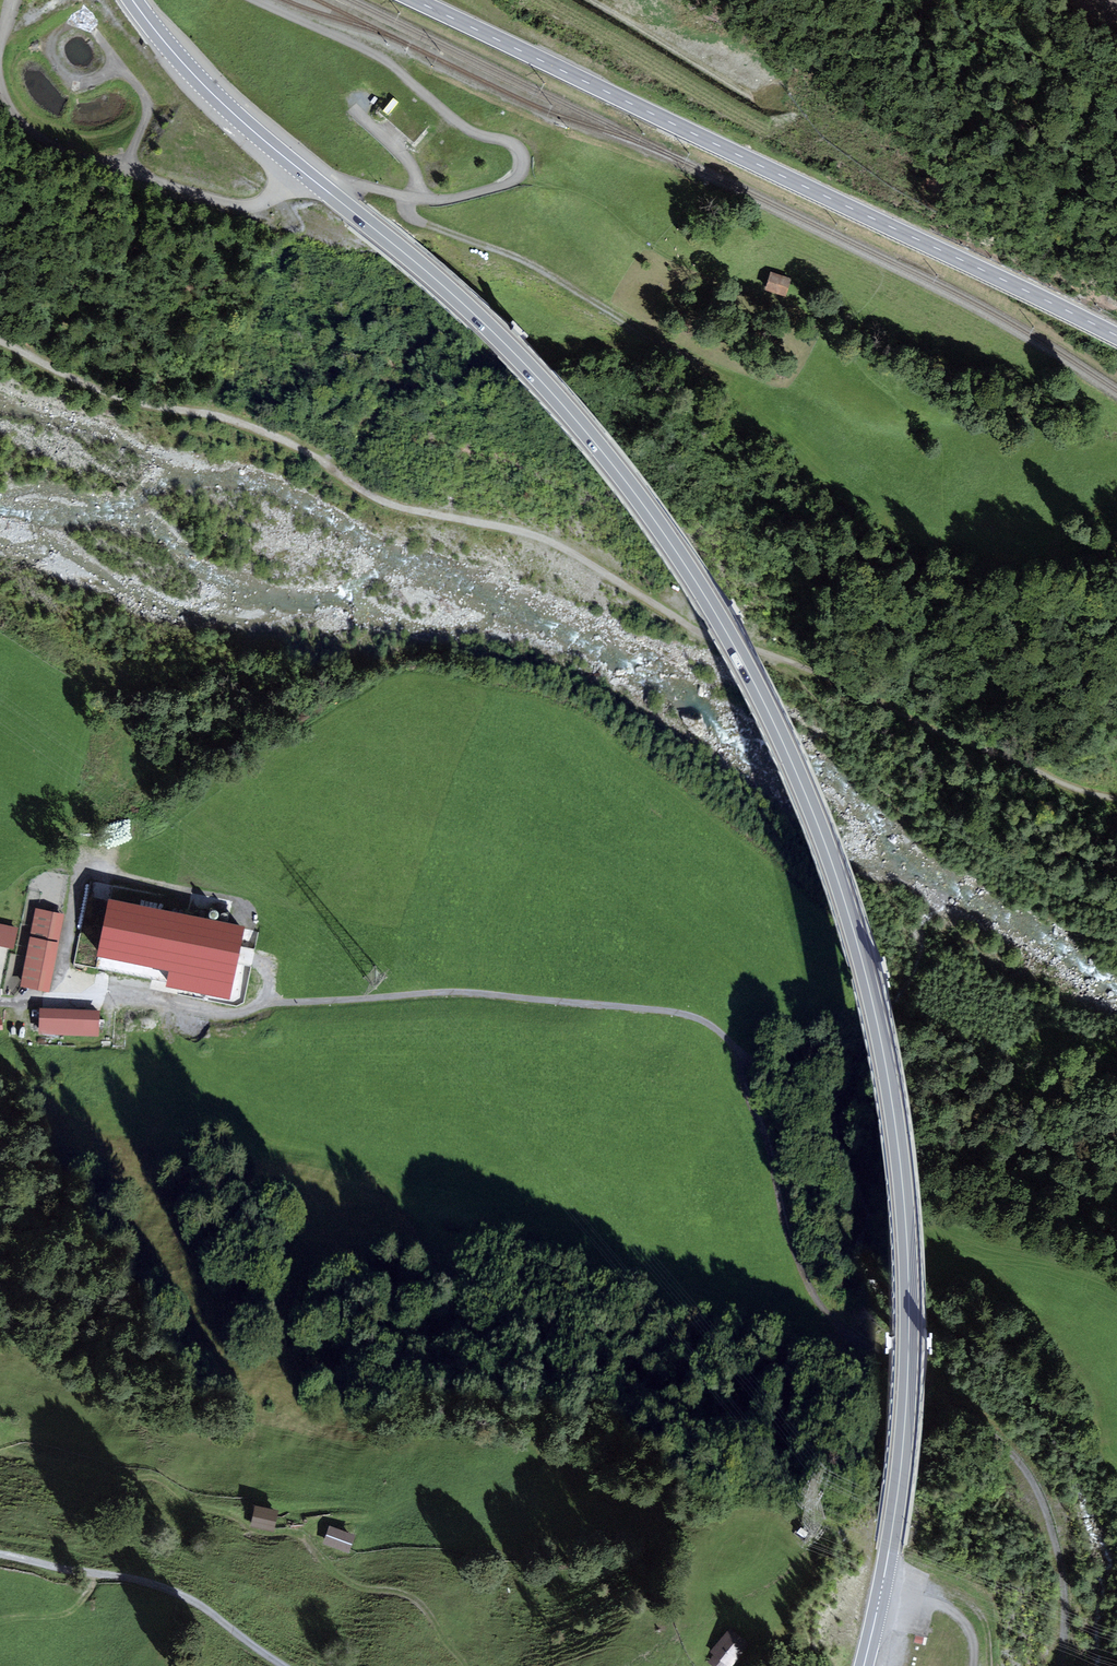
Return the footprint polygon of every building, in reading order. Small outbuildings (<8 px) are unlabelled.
[(413,113),(393,96),(379,112),(409,138),(406,141),(415,149),(438,122),(419,106),(413,113)] [(795,280),(771,272),(765,289),(789,297),(795,280)] [(97,956),(170,971),(167,987),(230,1000),(245,927),(108,899),(97,956)] [(65,914),(36,908),(20,986),(50,992),(65,914)] [(213,911),(211,911),(210,912),(210,914),(209,915),(209,916),(210,918),(211,919),(213,919),(214,920),(215,919),(217,918),(218,917),(218,916),(218,914),(218,913),(217,912),(216,911),(214,911),(213,911)] [(73,913),(70,927),(81,930),(84,916),(73,913)] [(0,923),(0,946),(13,949),(18,927),(0,923)] [(100,1010),(39,1008),(38,1034),(99,1036),(100,1010)] [(274,1531),(279,1510),(255,1505),(250,1526),(274,1531)] [(812,1529),(822,1521),(814,1511),(804,1520),(812,1529)] [(349,1552),(355,1535),(329,1526),(323,1543),(349,1552)] [(808,1532),(801,1527),(797,1533),(804,1538),(808,1532)] [(750,1645),(730,1628),(710,1652),(713,1655),(707,1662),(712,1665),(732,1665),(750,1645)] [(923,1637),(915,1635),(914,1642),(922,1644),(923,1637)]
